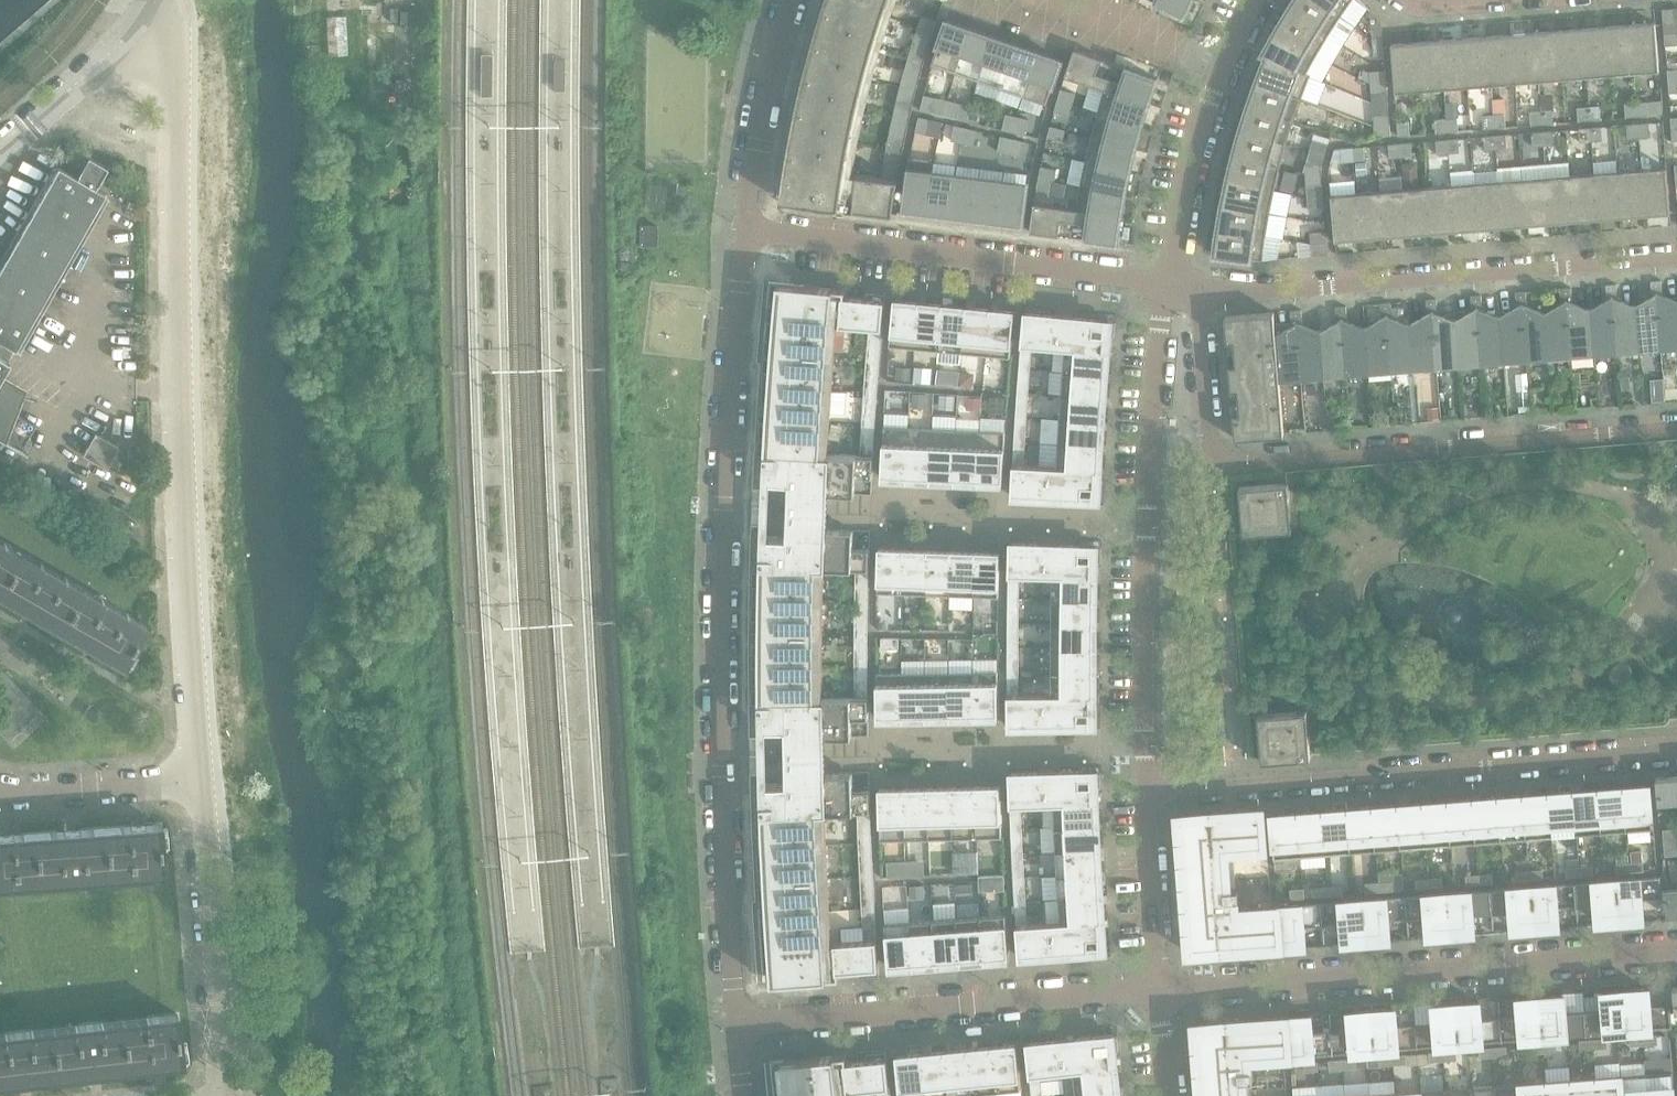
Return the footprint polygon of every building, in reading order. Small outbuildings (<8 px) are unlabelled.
[(816,30),(810,51),(799,97),(790,141),(783,184),(781,201),(847,209),(852,174),(858,143),(859,134),(865,110),(872,79),(875,69),(881,48),(893,10),(894,6),(896,0),(826,0),(816,30)] [(1184,15),(1191,0),(1151,0),(1184,15)] [(1318,0),(1294,0),(1286,11),(1328,36),(1341,16),(1318,0)] [(1341,16),(1352,0),(1318,0),(1341,16)] [(1675,24),(1674,8),(1662,9),(1663,25),(1675,24)] [(1328,36),(1286,11),(1273,33),(1316,56),(1328,36)] [(1383,37),(1381,22),(1371,11),(1370,11),(1372,38),(1383,37)] [(934,32),(937,21),(921,16),(920,19),(918,27),(934,32)] [(956,72),(971,28),(947,20),(945,24),(932,63),(956,72)] [(1368,27),(1361,23),(1357,27),(1364,32),(1368,27)] [(1655,25),(1655,23),(1629,25),(1633,73),(1659,71),(1655,25)] [(1633,73),(1629,25),(1606,27),(1610,75),(1633,73)] [(930,42),(934,32),(918,27),(914,37),(930,42)] [(1610,75),(1606,27),(1582,29),(1586,77),(1610,75)] [(979,79),(994,36),(971,28),(956,72),(979,79)] [(1586,77),(1582,29),(1558,31),(1562,79),(1586,77)] [(1562,79),(1558,31),(1534,33),(1539,81),(1562,79)] [(1316,56),(1273,33),(1262,53),(1266,55),(1265,57),(1307,73),(1316,56)] [(1539,81),(1534,33),(1511,34),(1515,83),(1539,81)] [(1664,34),(1665,46),(1676,45),(1676,33),(1664,34)] [(1515,83),(1511,34),(1487,36),(1492,84),(1515,83)] [(1001,87),(1016,44),(994,36),(979,79),(1001,87)] [(1492,84),(1487,36),(1463,38),(1468,86),(1492,84)] [(927,53),(930,42),(914,37),(911,48),(927,53)] [(1384,45),(1383,37),(1372,38),(1373,56),(1384,55),(1384,45)] [(1468,86),(1463,38),(1440,40),(1444,88),(1468,86)] [(1444,88),(1440,40),(1416,42),(1420,90),(1444,88)] [(1420,90),(1416,42),(1391,44),(1395,92),(1420,90)] [(1024,95),(1039,52),(1016,44),(1001,87),(1024,95)] [(924,61),(927,53),(911,48),(908,56),(907,59),(924,64),(924,61)] [(1105,89),(1113,62),(1074,48),(1069,62),(1065,76),(1105,89)] [(1047,103),(1062,60),(1039,52),(1024,95),(1047,103)] [(1301,98),(1310,76),(1310,75),(1307,73),(1265,57),(1256,81),(1301,98)] [(921,74),(924,64),(907,59),(905,70),(921,74)] [(1149,102),(1157,78),(1113,62),(1105,89),(1149,102)] [(1667,70),(1668,82),(1676,81),(1676,69),(1667,70)] [(918,85),(921,74),(905,70),(902,80),(918,85)] [(1386,82),(1385,70),(1369,71),(1369,72),(1360,71),(1359,77),(1370,82),(1370,83),(1386,82)] [(915,95),(918,85),(902,80),(900,86),(899,91),(915,95)] [(1293,122),(1301,98),(1256,81),(1247,107),(1293,122)] [(1668,82),(1669,93),(1676,93),(1676,81),(1668,82)] [(1387,94),(1386,82),(1370,83),(1371,95),(1387,94)] [(1073,104),(1076,93),(1060,89),(1057,100),(1073,104)] [(1142,125),(1149,102),(1105,89),(1102,97),(1098,112),(1142,125)] [(913,105),(915,95),(899,91),(896,101),(913,105)] [(932,111),(936,97),(924,94),(920,110),(932,113),(932,111)] [(1070,116),(1073,104),(1057,100),(1054,112),(1070,116)] [(1372,101),(1373,114),(1389,112),(1388,100),(1372,101)] [(910,116),(913,105),(896,101),(895,108),(894,112),(910,116)] [(1648,115),(1647,102),(1636,103),(1637,116),(1648,115)] [(967,121),(971,105),(960,103),(956,117),(956,119),(967,121)] [(1637,116),(1636,103),(1624,104),(1625,117),(1637,116)] [(979,123),(983,108),(971,105),(967,121),(979,124),(979,123)] [(1601,119),(1600,106),(1588,107),(1589,120),(1601,119)] [(1287,144),(1293,122),(1247,107),(1240,130),(1287,144)] [(1589,120),(1588,107),(1577,107),(1578,121),(1589,120)] [(1553,123),(1552,109),(1541,110),(1542,124),(1553,123)] [(1542,124),(1541,110),(1530,111),(1531,125),(1542,124)] [(908,127),(910,116),(894,112),(893,117),(891,123),(908,127)] [(1136,148),(1142,125),(1098,112),(1092,134),(1091,136),(1136,148)] [(1390,124),(1389,112),(1373,114),(1374,125),(1390,124)] [(1014,132),(1017,116),(1006,113),(1002,128),(1002,129),(1014,132)] [(1506,127),(1505,113),(1493,114),(1494,128),(1506,127)] [(1494,128),(1493,114),(1482,115),(1483,129),(1494,128)] [(939,138),(943,122),(919,116),(915,132),(939,138)] [(1025,135),(1029,119),(1017,116),(1014,132),(1025,135)] [(1458,131),(1457,117),(1446,118),(1447,132),(1458,131)] [(1447,132),(1446,118),(1435,119),(1436,133),(1447,132)] [(1410,135),(1409,121),(1397,122),(1398,136),(1410,135)] [(906,138),(908,127),(891,123),(889,134),(906,138)] [(1650,137),(1649,123),(1637,124),(1639,138),(1650,137)] [(1391,136),(1390,124),(1374,125),(1375,137),(1391,136)] [(1639,138),(1637,124),(1626,125),(1627,139),(1639,138)] [(962,143),(966,127),(954,125),(951,141),(962,143)] [(1063,142),(1066,130),(1050,125),(1047,137),(1063,142)] [(974,146),(978,130),(966,127),(962,143),(974,146)] [(1602,141),(1601,127),(1590,128),(1591,142),(1602,141)] [(1591,142),(1590,128),(1579,129),(1580,142),(1591,142)] [(1280,166),(1287,144),(1240,130),(1233,155),(1280,166)] [(1555,145),(1554,131),(1543,132),(1544,145),(1555,145)] [(1544,145),(1543,132),(1531,133),(1532,146),(1544,145)] [(903,148),(906,138),(889,134),(887,145),(903,148)] [(1009,154),(1012,138),(1001,135),(997,151),(1009,154)] [(1497,159),(1508,158),(1506,135),(1495,136),(1496,149),(1497,149),(1497,159)] [(1130,171),(1136,148),(1091,136),(1086,161),(1130,171)] [(1496,149),(1495,136),(1483,137),(1485,150),(1496,149)] [(1020,157),(1024,141),(1012,138),(1009,154),(1020,157)] [(1325,155),(1328,143),(1313,139),(1309,151),(1325,155)] [(1460,152),(1458,139),(1447,140),(1448,153),(1460,152)] [(1448,153),(1447,140),(1436,141),(1437,154),(1448,153)] [(1412,156),(1411,143),(1400,144),(1401,157),(1412,156)] [(1401,157),(1400,144),(1388,145),(1389,158),(1401,157)] [(901,159),(903,148),(887,145),(886,148),(885,153),(885,156),(901,159)] [(1365,160),(1364,147),(1352,148),(1353,161),(1365,160)] [(1353,161),(1352,148),(1341,148),(1342,162),(1353,161)] [(1321,166),(1325,155),(1309,151),(1306,161),(1321,166)] [(1275,190),(1279,171),(1280,166),(1233,155),(1228,177),(1275,190)] [(61,269),(104,194),(94,188),(96,184),(97,184),(107,167),(88,156),(76,177),(57,167),(0,267),(0,373),(8,358),(7,357),(12,348),(15,349),(61,269)] [(899,170),(901,159),(885,156),(883,167),(899,170)] [(934,162),(909,159),(907,172),(902,208),(902,209),(927,212),(932,175),(934,162)] [(1125,194),(1130,171),(1086,161),(1083,171),(1081,184),(1125,194)] [(1322,177),(1321,166),(1306,161),(1303,172),(1305,173),(1322,177)] [(1417,162),(1401,163),(1404,187),(1419,186),(1417,162)] [(1054,181),(1057,169),(1041,166),(1038,178),(1054,181)] [(898,180),(899,170),(883,167),(881,177),(898,180)] [(1670,211),(1666,167),(1641,169),(1645,215),(1670,213),(1670,211)] [(1645,215),(1641,169),(1618,171),(1621,217),(1645,215)] [(951,215),(957,173),(933,170),(927,212),(951,215)] [(1621,217),(1618,171),(1594,173),(1598,219),(1621,217)] [(975,218),(980,176),(957,173),(951,215),(975,218)] [(1322,184),(1322,177),(1305,173),(1306,185),(1322,184)] [(1598,219),(1594,173),(1570,175),(1574,221),(1598,219)] [(894,207),(898,180),(881,177),(852,174),(847,209),(893,215),(894,207)] [(1574,221),(1570,175),(1546,177),(1550,223),(1574,221)] [(999,221),(1004,179),(980,176),(975,218),(999,221)] [(1270,213),(1275,190),(1228,177),(1222,204),(1270,213)] [(1550,223),(1546,177),(1523,179),(1526,225),(1550,223)] [(1052,192),(1054,181),(1038,178),(1036,189),(1052,192)] [(999,221),(1023,224),(1023,223),(1028,182),(1004,179),(999,221)] [(1526,225),(1523,179),(1499,181),(1503,227),(1526,225)] [(1408,235),(1404,189),(1395,190),(1394,180),(1379,181),(1380,191),(1384,237),(1408,235)] [(1503,227),(1499,181),(1475,183),(1479,229),(1503,227)] [(1479,229),(1475,183),(1451,185),(1455,231),(1479,229)] [(1121,218),(1125,194),(1081,184),(1080,186),(1076,209),(1121,218)] [(1323,196),(1322,184),(1306,185),(1307,197),(1323,196)] [(1455,231),(1451,185),(1428,187),(1432,233),(1455,231)] [(1432,233),(1428,187),(1404,189),(1408,235),(1432,233)] [(1384,237),(1380,191),(1356,193),(1360,239),(1384,237)] [(1360,239),(1356,193),(1331,195),(1334,237),(1335,241),(1360,239)] [(1324,207),(1323,196),(1307,197),(1308,209),(1324,207)] [(1072,237),(1076,209),(1034,203),(1031,224),(1030,232),(1072,237)] [(1266,237),(1270,213),(1222,204),(1218,229),(1266,237)] [(1117,243),(1121,218),(1076,209),(1072,237),(1117,243)] [(656,245),(656,228),(656,226),(639,225),(638,245),(656,245)] [(1262,261),(1266,237),(1218,229),(1214,255),(1262,261)] [(1326,238),(1326,231),(1310,232),(1311,244),(1327,243),(1326,238)] [(1328,254),(1327,243),(1311,244),(1312,255),(1328,254)] [(1662,295),(1661,280),(1651,281),(1651,291),(1657,293),(1662,295)] [(855,494),(856,476),(872,477),(873,462),(873,456),(878,388),(882,328),(883,323),(885,300),(844,295),(844,289),(777,283),(773,333),(771,359),(765,463),(764,480),(790,482),(799,482),(799,492),(830,493),(855,494)] [(1618,298),(1616,284),(1606,285),(1607,294),(1618,298)] [(1572,302),(1571,288),(1560,289),(1561,298),(1566,300),(1572,302)] [(1527,306),(1526,291),(1515,292),(1516,302),(1521,304),(1527,306)] [(1663,302),(1662,295),(1657,293),(1651,291),(1652,295),(1635,305),(1639,351),(1640,351),(1640,353),(1645,353),(1645,351),(1661,349),(1657,303),(1663,302)] [(1618,306),(1618,298),(1607,294),(1607,299),(1590,308),(1594,355),(1595,355),(1596,357),(1600,356),(1600,354),(1616,353),(1612,306),(1618,306)] [(1482,309),(1481,295),(1470,296),(1471,306),(1477,307),(1482,309)] [(1662,295),(1663,302),(1657,303),(1661,349),(1676,348),(1676,300),(1662,295)] [(1573,310),(1572,302),(1566,300),(1561,298),(1561,303),(1545,312),(1549,358),(1550,358),(1550,361),(1555,360),(1554,358),(1571,357),(1567,310),(1573,310)] [(1639,351),(1635,305),(1618,298),(1618,306),(1612,306),(1616,353),(1633,351),(1634,354),(1638,353),(1638,351),(1639,351)] [(1438,313),(1436,299),(1426,300),(1426,309),(1433,311),(1438,313)] [(915,346),(919,302),(894,300),(892,324),(890,344),(915,346)] [(938,349),(943,305),(919,302),(915,346),(938,349)] [(1528,313),(1527,306),(1521,304),(1516,302),(1516,306),(1500,316),(1504,362),(1505,362),(1505,364),(1510,364),(1510,361),(1526,360),(1523,314),(1528,313)] [(1594,355),(1590,308),(1572,302),(1573,310),(1567,310),(1571,357),(1588,355),(1588,357),(1593,357),(1592,355),(1594,355)] [(1392,317),(1391,303),(1380,303),(1381,313),(1387,315),(1392,317)] [(962,351),(966,307),(943,305),(938,349),(937,362),(961,364),(962,351)] [(1347,321),(1346,306),(1335,307),(1336,317),(1342,319),(1347,321)] [(1483,317),(1482,309),(1477,307),(1471,306),(1472,310),(1455,319),(1459,366),(1460,366),(1460,368),(1465,368),(1465,365),(1481,364),(1478,318),(1483,317)] [(1549,358),(1545,312),(1527,306),(1528,313),(1523,314),(1526,360),(1543,359),(1543,361),(1548,361),(1548,359),(1549,358)] [(986,353),(990,309),(966,307),(962,351),(986,353)] [(1012,339),(1015,312),(990,309),(986,353),(1011,356),(1012,339)] [(1438,321),(1438,313),(1433,311),(1426,309),(1427,314),(1410,323),(1414,370),(1415,369),(1416,372),(1420,371),(1420,369),(1437,368),(1433,321),(1438,321)] [(1504,362),(1500,316),(1482,309),(1483,317),(1478,318),(1481,364),(1498,363),(1498,365),(1503,364),(1503,362),(1504,362)] [(1302,324),(1301,310),(1291,311),(1291,320),(1297,322),(1302,324)] [(1276,334),(1274,312),(1225,316),(1227,341),(1228,341),(1230,365),(1229,365),(1231,390),(1232,390),(1233,401),(1234,414),(1233,414),(1235,439),(1284,435),(1279,381),(1276,334)] [(1093,334),(1095,319),(1024,313),(1022,340),(1021,345),(1035,346),(1065,348),(1065,347),(1109,351),(1111,336),(1093,334)] [(1393,325),(1392,317),(1387,315),(1381,313),(1381,318),(1365,327),(1369,373),(1370,373),(1370,375),(1375,375),(1374,373),(1392,371),(1388,325),(1393,325)] [(1459,366),(1455,319),(1438,313),(1438,321),(1433,321),(1437,368),(1453,366),(1454,368),(1458,368),(1458,366),(1459,366)] [(1348,328),(1347,321),(1342,319),(1336,317),(1336,321),(1320,330),(1324,377),(1325,377),(1325,379),(1330,379),(1330,376),(1347,375),(1343,329),(1348,328)] [(1414,370),(1410,323),(1392,317),(1393,325),(1388,325),(1392,371),(1408,370),(1408,372),(1413,372),(1412,370),(1414,370)] [(1303,332),(1302,324),(1297,322),(1291,320),(1292,325),(1276,334),(1279,381),(1280,381),(1280,383),(1285,382),(1285,380),(1302,379),(1298,332),(1303,332)] [(1369,373),(1365,327),(1347,321),(1348,328),(1343,329),(1347,375),(1363,374),(1363,376),(1368,376),(1368,373),(1369,373)] [(1324,377),(1320,330),(1302,324),(1303,332),(1298,332),(1302,379),(1318,377),(1318,380),(1323,379),(1323,377),(1324,377)] [(1034,357),(1035,346),(1021,345),(1020,356),(1034,357)] [(1107,375),(1109,351),(1065,347),(1065,348),(1063,371),(1107,375)] [(1033,367),(1034,357),(1020,356),(1019,366),(1033,367)] [(1033,369),(1033,367),(1019,366),(1019,377),(1032,378),(1033,369)] [(897,367),(895,380),(911,381),(911,368),(897,367)] [(912,381),(912,382),(931,384),(933,368),(914,367),(912,381)] [(1042,384),(1043,370),(1033,369),(1032,378),(1032,383),(1042,384)] [(1106,398),(1107,385),(1107,375),(1063,371),(1062,395),(1106,398)] [(1580,371),(1572,372),(1573,386),(1581,385),(1580,371)] [(973,387),(974,373),(960,372),(959,386),(973,387)] [(936,374),(935,384),(953,386),(953,385),(954,376),(936,374)] [(1032,383),(1032,378),(1019,377),(1018,388),(1031,389),(1032,383)] [(26,455),(27,453),(22,449),(36,426),(12,413),(21,391),(0,379),(0,440),(26,455)] [(1318,395),(1317,384),(1305,384),(1306,396),(1318,395)] [(1030,400),(1031,393),(1031,389),(1018,388),(1017,399),(1030,400)] [(1529,390),(1519,391),(1520,406),(1530,405),(1529,390)] [(925,408),(926,393),(912,392),(912,408),(925,408)] [(1665,402),(1665,393),(1650,394),(1650,403),(1665,402)] [(954,395),(940,394),(939,409),(953,410),(954,395)] [(1104,422),(1105,408),(1106,398),(1062,395),(1060,419),(1104,422)] [(1004,418),(1005,397),(989,396),(988,417),(1004,418)] [(980,410),(981,397),(966,397),(966,410),(980,410)] [(1030,411),(1030,400),(1017,399),(1016,410),(1030,411)] [(1029,417),(1030,411),(1016,410),(1016,420),(1029,421),(1029,417)] [(1102,446),(1103,432),(1104,422),(1060,419),(1059,431),(1058,443),(1102,446)] [(1029,432),(1029,421),(1016,420),(1015,431),(1029,432)] [(906,478),(909,427),(884,426),(882,463),(881,477),(906,478)] [(930,479),(932,428),(909,427),(906,478),(930,479)] [(954,480),(956,429),(932,428),(930,479),(954,480)] [(978,482),(980,430),(956,429),(954,480),(978,482)] [(1003,468),(1005,431),(980,430),(978,482),(1003,483),(1003,468)] [(1028,441),(1029,432),(1015,431),(1014,442),(1028,443),(1028,441)] [(1027,454),(1028,443),(1014,442),(1014,453),(1027,454)] [(1101,470),(1102,456),(1102,446),(1058,443),(1057,466),(1057,467),(1101,470)] [(1027,465),(1027,454),(1014,453),(1013,464),(1027,465)] [(1100,486),(1100,480),(1101,470),(1057,467),(1057,466),(1027,465),(1013,464),(1013,469),(1011,496),(1081,499),(1082,485),(1100,486)] [(852,718),(868,718),(868,717),(868,704),(868,697),(868,629),(869,569),(869,564),(869,548),(853,548),(853,530),(828,529),(829,520),(829,502),(830,493),(799,492),(799,482),(790,482),(789,500),(789,518),(788,537),(762,536),(761,554),(759,640),(760,698),(760,728),(787,728),(796,728),(796,737),(827,737),(852,736),(852,718)] [(1292,530),(1288,483),(1239,487),(1243,534),(1292,530)] [(4,542),(3,543),(0,542),(0,593),(23,553),(4,542)] [(1080,560),(1080,545),(1010,543),(1009,570),(1009,575),(1022,575),(1053,576),(1053,575),(1097,576),(1097,560),(1080,560)] [(902,594),(904,550),(879,549),(878,564),(877,593),(902,594)] [(926,595),(927,550),(904,550),(902,594),(926,595)] [(950,596),(951,551),(927,550),(926,595),(950,596)] [(973,596),(975,552),(951,551),(950,596),(973,596)] [(999,570),(1000,553),(975,552),(973,596),(998,597),(999,570)] [(1022,586),(1022,575),(1009,575),(1009,586),(1022,586)] [(1097,599),(1097,586),(1097,576),(1053,575),(1053,576),(1052,599),(1097,599)] [(1022,597),(1022,586),(1009,586),(1008,597),(1022,597)] [(1022,598),(1022,597),(1008,597),(1008,607),(1022,607),(1022,598)] [(1096,623),(1096,609),(1097,599),(1052,599),(1052,623),(1096,623)] [(1022,618),(1022,607),(1008,607),(1008,618),(1022,618)] [(1022,622),(1022,618),(1008,618),(1008,629),(1021,629),(1022,622)] [(1096,647),(1096,633),(1096,623),(1052,623),(1052,647),(1096,647)] [(1021,640),(1021,629),(1008,629),(1008,640),(1021,640)] [(899,649),(899,638),(881,638),(881,649),(899,649)] [(1021,647),(1021,640),(1008,640),(1008,651),(1021,651),(1021,647)] [(1096,671),(1096,657),(1096,647),(1052,647),(1052,661),(1052,671),(1096,671)] [(1021,662),(1021,651),(1008,651),(1007,661),(1021,662)] [(1021,671),(1021,662),(1007,661),(1007,672),(1021,672),(1021,671)] [(1632,674),(1631,669),(1630,667),(1629,666),(1626,663),(1621,662),(1617,662),(1613,665),(1611,668),(1610,673),(1611,677),(1612,680),(1616,682),(1620,684),(1624,683),(1628,681),(1631,678),(1632,674)] [(998,699),(998,671),(973,672),(974,716),(999,716),(998,699)] [(1096,695),(1096,681),(1096,671),(1052,671),(1052,694),(1052,695),(1096,695)] [(950,717),(949,672),(925,673),(926,717),(950,717)] [(974,716),(973,672),(949,672),(950,717),(974,716)] [(1021,683),(1021,672),(1007,672),(1007,683),(1021,683)] [(902,718),(901,673),(877,674),(877,703),(877,718),(902,718)] [(926,717),(925,673),(901,673),(902,718),(926,717)] [(1021,694),(1021,683),(1007,683),(1007,694),(1021,694)] [(1096,711),(1096,704),(1096,695),(1052,695),(1052,694),(1021,694),(1007,694),(1007,699),(1008,726),(1078,725),(1078,711),(1096,711)] [(1310,754),(1307,711),(1258,715),(1261,758),(1262,762),(1311,758),(1310,754)] [(870,811),(870,805),(870,790),(853,790),(853,772),(828,773),(828,764),(827,746),(827,737),(796,737),(796,728),(787,728),(787,746),(787,765),(788,783),(762,785),(762,802),(766,890),(769,948),(772,983),(840,977),(839,971),(879,968),(878,951),(877,938),(873,870),(870,811)] [(1226,765),(1224,745),(1210,747),(1212,766),(1226,765)] [(1098,801),(1098,785),(1080,786),(1080,771),(1009,773),(1010,800),(1010,805),(1024,805),(1054,804),(1054,802),(1098,801)] [(1656,778),(1656,784),(1658,805),(1676,803),(1676,776),(1656,778)] [(1653,827),(1650,785),(1624,787),(1627,829),(1653,827)] [(1000,800),(1000,786),(975,787),(977,838),(1001,837),(1000,800)] [(953,839),(951,787),(928,788),(929,839),(953,839)] [(977,838),(975,787),(951,787),(953,839),(977,838)] [(1627,829),(1624,787),(1599,789),(1602,831),(1627,829)] [(929,839),(928,788),(904,789),(905,840),(929,839)] [(905,840),(904,789),(879,789),(879,805),(880,841),(905,840)] [(1602,831),(1599,789),(1574,791),(1577,833),(1602,831)] [(1577,833),(1574,791),(1549,793),(1552,835),(1577,833)] [(1552,835),(1549,793),(1524,795),(1527,837),(1552,835)] [(1527,837),(1524,795),(1499,797),(1502,839),(1527,837)] [(1502,839),(1499,797),(1473,799),(1477,841),(1502,839)] [(1477,841),(1473,799),(1448,801),(1452,843),(1477,841)] [(1099,824),(1099,811),(1098,801),(1054,802),(1054,804),(1055,826),(1099,824)] [(1452,843),(1448,801),(1423,803),(1427,845),(1452,843)] [(1427,845),(1423,803),(1398,805),(1402,847),(1427,845)] [(1024,815),(1024,805),(1010,805),(1010,816),(1024,815)] [(1402,847),(1398,805),(1373,807),(1377,849),(1402,847)] [(1377,849),(1373,807),(1348,809),(1352,851),(1377,849)] [(1236,889),(1233,852),(1267,849),(1265,816),(1264,809),(1178,816),(1189,953),(1282,946),(1279,906),(1272,906),(1239,909),(1238,899),(1239,899),(1238,889),(1236,889)] [(1352,851),(1348,809),(1323,811),(1327,853),(1352,851)] [(1327,853),(1323,811),(1298,813),(1301,855),(1327,853)] [(1302,866),(1297,813),(1271,815),(1275,868),(1302,866)] [(1024,826),(1024,815),(1010,816),(1011,827),(1024,826)] [(1101,848),(1100,834),(1099,824),(1055,826),(1056,850),(1101,848)] [(162,871),(160,844),(159,826),(158,826),(106,830),(109,876),(134,874),(134,873),(155,871),(161,871),(161,872),(162,871)] [(1024,827),(1024,826),(1011,827),(1011,838),(1025,837),(1024,827)] [(1663,831),(1665,857),(1676,856),(1676,829),(1663,831)] [(109,876),(106,830),(36,836),(39,882),(62,880),(62,878),(68,878),(88,876),(88,878),(109,876)] [(36,836),(0,838),(0,883),(16,882),(16,883),(39,882),(36,836)] [(1025,848),(1025,837),(1011,838),(1012,849),(1025,848)] [(1026,852),(1025,848),(1012,849),(1012,859),(1026,859),(1026,852)] [(1102,872),(1101,858),(1101,848),(1056,850),(1057,874),(1102,872)] [(1631,871),(1643,870),(1642,850),(1630,851),(1631,862),(1630,863),(1631,871)] [(1027,869),(1026,859),(1012,859),(1013,870),(1027,869)] [(920,875),(920,863),(906,864),(891,865),(892,877),(920,875)] [(1631,871),(1630,863),(1616,864),(1617,872),(1631,871)] [(1593,874),(1592,865),(1580,866),(1581,875),(1593,874)] [(1581,875),(1580,866),(1566,868),(1567,876),(1581,875)] [(1027,876),(1027,869),(1013,870),(1014,881),(1027,880),(1027,876)] [(1543,878),(1542,869),(1530,870),(1531,879),(1543,878)] [(1531,879),(1530,870),(1516,871),(1517,880),(1531,879)] [(1103,896),(1102,882),(1102,872),(1057,874),(1058,880),(1059,899),(1103,896)] [(1404,889),(1403,872),(1379,874),(1380,882),(1380,891),(1404,889)] [(1493,882),(1492,873),(1480,874),(1481,883),(1493,882)] [(1481,883),(1480,874),(1466,875),(1467,884),(1481,883)] [(1005,891),(1004,875),(978,877),(978,879),(979,892),(1005,891)] [(1661,891),(1660,875),(1618,879),(1621,919),(1643,917),(1641,900),(1662,899),(1661,891)] [(1443,886),(1442,877),(1430,878),(1430,887),(1443,886)] [(1430,887),(1430,878),(1416,879),(1416,888),(1430,887)] [(1621,919),(1618,879),(1576,882),(1578,905),(1596,904),(1597,921),(1621,919)] [(1028,891),(1027,880),(1014,881),(1014,892),(1028,891)] [(972,898),(971,882),(955,883),(956,899),(972,898)] [(1380,891),(1380,882),(1365,883),(1366,892),(1380,891)] [(1578,905),(1576,882),(1533,885),(1537,925),(1558,924),(1557,907),(1578,905)] [(924,898),(924,885),(910,886),(910,899),(924,898)] [(1343,894),(1342,885),(1329,886),(1330,895),(1343,894)] [(1537,925),(1533,885),(1491,889),(1493,912),(1512,911),(1513,927),(1537,925)] [(1330,895),(1329,886),(1315,887),(1316,896),(1330,895)] [(1304,897),(1304,888),(1290,889),(1291,898),(1304,897)] [(1665,889),(1665,891),(1667,915),(1676,914),(1676,888),(1665,889)] [(1493,912),(1491,889),(1449,892),(1452,932),(1474,930),(1472,914),(1493,912)] [(1029,900),(1028,891),(1014,892),(1015,903),(1029,902),(1029,900)] [(1452,932),(1449,892),(1407,895),(1409,919),(1427,917),(1428,934),(1452,932)] [(1409,919),(1407,895),(1365,899),(1368,939),(1389,937),(1388,920),(1409,919)] [(1105,919),(1104,906),(1103,896),(1059,899),(1060,921),(1060,922),(1105,919)] [(1368,939),(1365,899),(1322,902),(1324,925),(1343,924),(1344,941),(1368,939)] [(1029,913),(1029,902),(1015,903),(1016,913),(1029,913)] [(1324,925),(1322,902),(1279,906),(1282,946),(1305,944),(1303,927),(1324,925)] [(913,965),(910,921),(909,907),(884,909),(885,923),(887,950),(888,967),(913,965)] [(1007,929),(1006,913),(981,915),(985,959),(1009,957),(1007,929)] [(1030,923),(1029,913),(1016,913),(1016,924),(1030,923)] [(985,959),(981,915),(957,917),(961,961),(985,959)] [(961,961),(957,917),(934,919),(937,963),(961,961)] [(937,963),(934,919),(910,921),(913,965),(937,963)] [(1089,951),(1088,937),(1106,936),(1105,919),(1060,922),(1060,921),(1030,923),(1016,924),(1017,928),(1019,956),(1089,951)] [(1671,1012),(1670,1003),(1650,1005),(1648,988),(1625,990),(1629,1030),(1672,1027),(1671,1012)] [(1629,1030),(1625,990),(1603,992),(1604,1009),(1585,1010),(1587,1034),(1629,1030)] [(1587,1034),(1585,1010),(1565,1012),(1564,995),(1541,997),(1544,1037),(1587,1034)] [(1544,1037),(1541,997),(1519,999),(1520,1015),(1500,1017),(1502,1040),(1544,1037)] [(1502,1040),(1500,1017),(1481,1018),(1479,1002),(1457,1004),(1460,1044),(1502,1040)] [(1460,1044),(1457,1004),(1434,1005),(1435,1022),(1416,1024),(1418,1047),(1460,1044)] [(1418,1047),(1416,1024),(1396,1025),(1395,1008),(1372,1010),(1375,1050),(1418,1047)] [(1375,1050),(1372,1010),(1350,1012),(1351,1029),(1331,1030),(1333,1054),(1375,1050)] [(181,1061),(178,1034),(176,1015),(174,1016),(165,1017),(147,1019),(147,1018),(123,1021),(129,1066),(179,1061),(180,1061),(181,1061)] [(1333,1054),(1331,1030),(1312,1032),(1310,1015),(1287,1017),(1291,1057),(1333,1054)] [(1251,1080),(1253,1080),(1252,1069),(1251,1060),(1283,1057),(1291,1057),(1287,1017),(1194,1024),(1200,1095),(1252,1095),(1251,1080)] [(129,1066),(123,1021),(101,1023),(102,1024),(76,1027),(76,1026),(53,1029),(59,1074),(129,1066)] [(53,1029),(31,1031),(31,1032),(24,1033),(6,1035),(6,1034),(0,1035),(0,1081),(59,1074),(53,1029)] [(1657,1043),(1656,1034),(1643,1036),(1644,1044),(1657,1043)] [(1117,1064),(1116,1054),(1115,1049),(1098,1050),(1097,1036),(1026,1043),(1029,1068),(1030,1075),(1043,1073),(1073,1070),(1073,1069),(1117,1064)] [(1644,1044),(1643,1036),(1630,1037),(1631,1045),(1644,1044)] [(1607,1047),(1606,1038),(1593,1039),(1593,1048),(1607,1047)] [(1593,1048),(1593,1039),(1580,1041),(1580,1049),(1593,1048)] [(1557,1051),(1556,1042),(1543,1043),(1543,1052),(1557,1051)] [(1543,1052),(1543,1043),(1530,1045),(1530,1053),(1543,1052)] [(1019,1070),(1017,1044),(992,1046),(997,1090),(1021,1088),(1019,1070)] [(997,1090),(992,1046),(968,1048),(973,1093),(997,1090)] [(1506,1055),(1506,1046),(1492,1047),(1493,1056),(1506,1055)] [(1493,1056),(1492,1047),(1479,1048),(1480,1057),(1493,1056)] [(973,1093),(968,1048),(945,1051),(949,1095),(973,1093)] [(1456,1059),(1456,1050),(1442,1051),(1443,1060),(1456,1059)] [(945,1051),(921,1053),(925,1095),(939,1095),(949,1095),(945,1051)] [(1443,1060),(1442,1051),(1429,1052),(1430,1061),(1443,1060)] [(921,1053),(896,1056),(898,1080),(900,1095),(925,1095),(921,1053)] [(890,1086),(889,1081),(887,1057),(847,1061),(847,1054),(784,1060),(778,1061),(782,1095),(845,1095),(844,1090),(877,1087),(878,1095),(891,1095),(890,1086)] [(1406,1063),(1405,1054),(1392,1055),(1393,1064),(1406,1063)] [(1393,1064),(1392,1055),(1379,1056),(1380,1065),(1393,1064)] [(1356,1067),(1355,1058),(1342,1059),(1343,1068),(1356,1067)] [(1343,1068),(1342,1059),(1329,1060),(1330,1069),(1343,1068)] [(1318,1070),(1317,1061),(1304,1062),(1305,1071),(1318,1070)] [(1076,1093),(1120,1088),(1117,1064),(1073,1069),(1073,1070),(1063,1071),(1062,1071),(1064,1094),(1076,1093)] [(1673,1071),(1646,1073),(1648,1095),(1675,1095),(1673,1071)] [(1044,1084),(1043,1073),(1030,1075),(1031,1086),(1044,1084)] [(1646,1073),(1621,1075),(1623,1095),(1648,1095),(1646,1073)] [(1621,1075),(1596,1077),(1597,1095),(1623,1095),(1621,1075)] [(1596,1077),(1571,1079),(1572,1095),(1597,1095),(1596,1077)] [(1571,1079),(1546,1081),(1547,1095),(1572,1095),(1571,1079)] [(1546,1081),(1521,1083),(1521,1084),(1522,1095),(1547,1095),(1546,1081)] [(1521,1083),(1496,1085),(1497,1095),(1522,1095),(1521,1084),(1521,1083)] [(1044,1084),(1031,1086),(1032,1095),(1037,1095),(1046,1095),(1044,1084)] [(1496,1085),(1471,1087),(1471,1095),(1497,1095),(1496,1085)] [(1471,1087),(1445,1089),(1446,1095),(1471,1095),(1471,1087)] [(1120,1088),(1076,1093),(1076,1095),(1121,1095),(1120,1088)]
